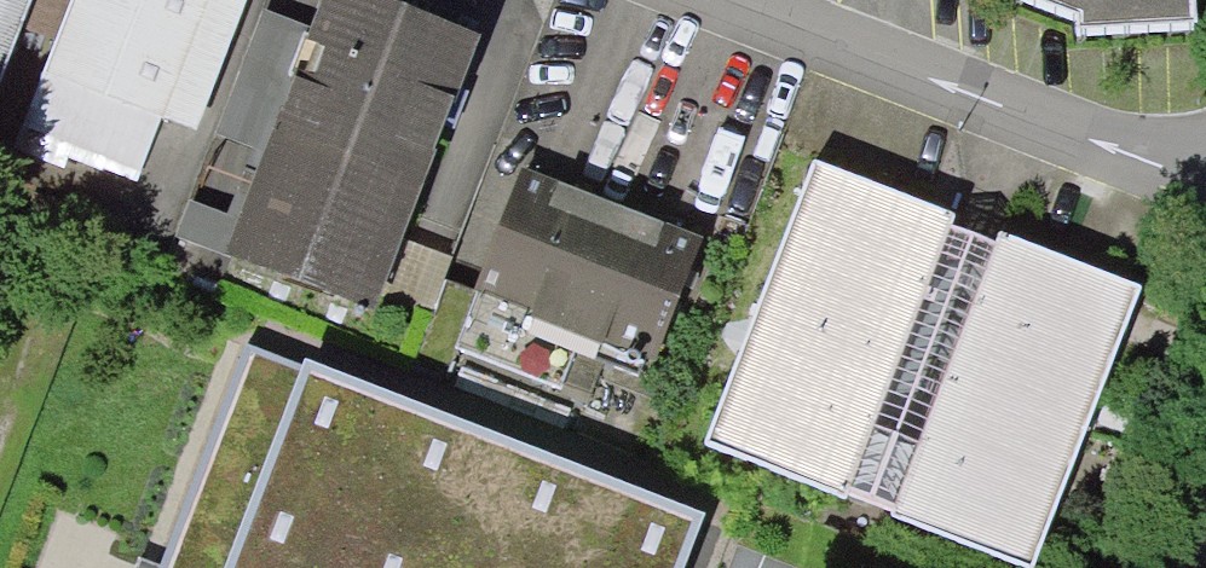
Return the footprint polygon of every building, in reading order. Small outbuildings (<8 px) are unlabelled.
[(34,0),(0,0),(0,90),(34,0)] [(23,127),(25,128),(139,172),(162,113),(197,127),(245,0),(71,0),(23,127)] [(381,284),(475,38),(375,0),(336,0),(239,245),(375,298),(381,284)] [(1084,16),(1084,29),(1202,23),(1201,0),(1043,0),(1084,16)] [(1039,565),(1148,283),(1130,275),(1005,229),(1002,239),(957,221),(963,211),(820,157),(709,439),(851,493),(854,486),(900,503),(897,511),(1039,565)] [(705,234),(530,168),(484,287),(460,343),(566,384),(581,347),(645,371),(651,350),(660,353),(705,234)] [(703,515),(251,340),(163,567),(682,567),(703,515)]
